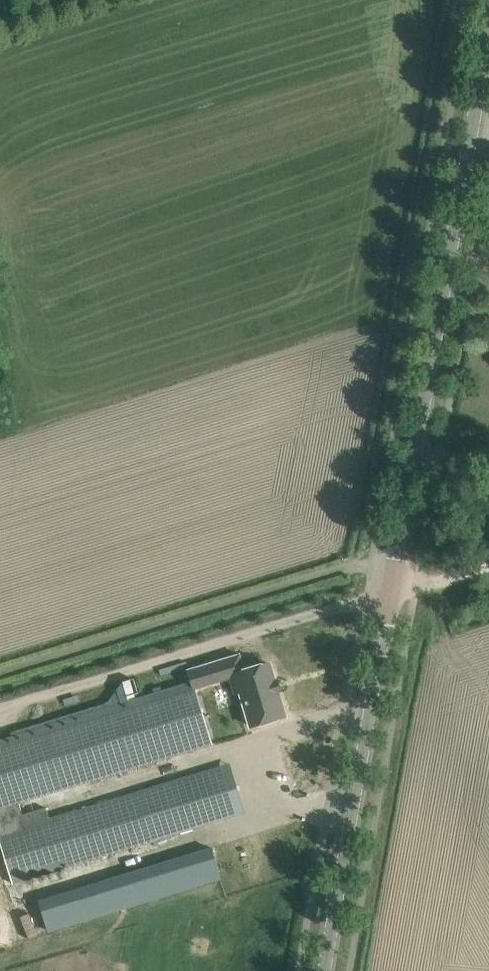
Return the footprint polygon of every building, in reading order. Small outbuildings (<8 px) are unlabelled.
[(239,654),(186,670),(190,682),(192,681),(194,688),(229,677),(235,675),(241,693),(251,726),(286,715),(278,692),(280,691),(277,679),(275,680),(270,663),(245,671),(239,654)] [(12,883),(41,875),(23,814),(19,802),(211,743),(198,700),(194,688),(192,681),(190,682),(130,700),(12,737),(0,740),(0,842),(12,883)] [(46,808),(23,814),(41,875),(114,852),(173,834),(185,831),(204,825),(222,819),(207,770),(189,776),(170,782),(49,819),(46,808)] [(220,878),(211,848),(95,883),(104,914),(220,878)]
